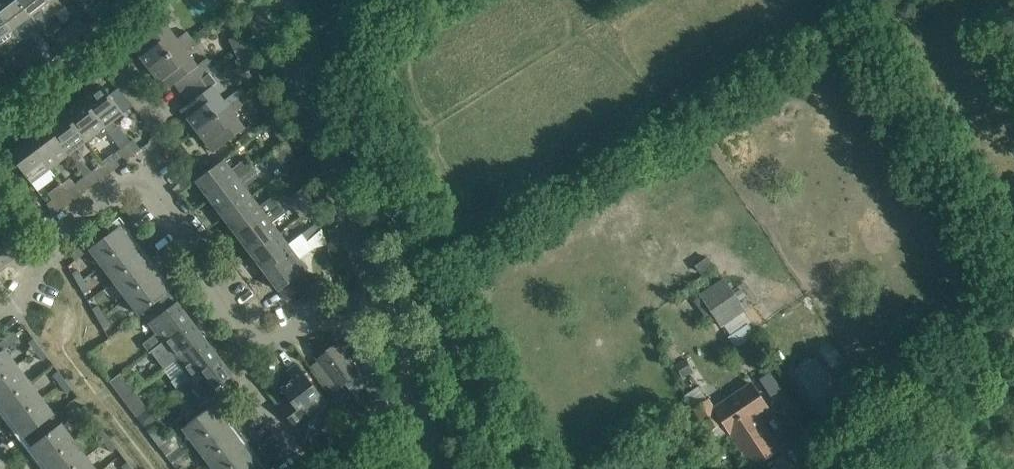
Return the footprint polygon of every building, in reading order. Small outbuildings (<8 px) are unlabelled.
[(0,1),(0,13),(22,41),(30,34),(21,23),(31,16),(18,0),(1,0),(0,1)] [(31,16),(42,7),(50,17),(56,12),(47,0),(18,0),(31,16)] [(56,12),(65,6),(60,0),(47,0),(56,12)] [(98,17),(111,7),(105,0),(92,9),(98,17)] [(3,55),(22,41),(0,13),(0,51),(3,55)] [(158,14),(136,31),(143,41),(136,46),(142,54),(140,56),(149,69),(191,38),(186,31),(177,39),(158,14)] [(76,38),(88,28),(78,18),(68,27),(76,38)] [(68,27),(54,40),(63,50),(76,38),(68,27)] [(235,53),(246,46),(240,34),(229,40),(235,53)] [(196,44),(191,38),(149,69),(160,82),(162,81),(168,89),(175,83),(183,92),(215,69),(206,58),(197,65),(186,51),(196,44)] [(246,46),(235,53),(240,62),(251,56),(246,46)] [(36,48),(31,52),(42,67),(48,63),(36,48)] [(42,67),(31,52),(23,58),(35,73),(42,67)] [(215,69),(183,92),(190,102),(183,108),(189,116),(187,118),(196,130),(238,99),(233,93),(224,100),(213,86),(222,79),(215,69)] [(118,88),(109,95),(102,85),(84,98),(105,127),(132,106),(118,88)] [(9,101),(0,89),(0,108),(9,101)] [(109,132),(105,127),(84,98),(66,112),(87,140),(91,146),(109,132)] [(243,105),(238,99),(196,130),(207,144),(209,142),(215,150),(245,128),(233,113),(243,105)] [(87,140),(66,112),(59,102),(40,116),(48,126),(74,162),(81,157),(75,149),(87,140)] [(280,117),(271,123),(283,142),(293,136),(280,117)] [(74,162),(48,126),(30,140),(50,168),(68,155),(74,163),(74,162)] [(10,155),(31,183),(50,168),(30,140),(10,155)] [(128,158),(121,148),(114,154),(121,163),(128,158)] [(231,169),(223,159),(195,180),(210,200),(260,161),(254,152),(231,169)] [(293,152),(279,163),(285,171),(298,161),(293,152)] [(260,161),(210,200),(223,217),(251,196),(244,186),(266,169),(260,161)] [(85,176),(92,186),(98,181),(90,172),(85,176)] [(92,186),(85,176),(78,181),(85,191),(92,186)] [(53,199),(47,204),(54,214),(73,199),(61,184),(49,193),(53,199)] [(251,196),(223,217),(237,236),(287,198),(284,194),(277,200),(275,198),(261,209),(251,196)] [(287,198),(237,236),(251,254),(279,233),(274,226),(288,215),(286,213),(294,207),(287,198)] [(139,315),(150,307),(168,293),(169,292),(120,226),(125,223),(120,216),(109,224),(110,225),(100,233),(103,238),(99,241),(95,235),(70,254),(75,260),(90,249),(139,315)] [(12,258),(11,257),(21,250),(1,223),(0,224),(0,267),(12,258)] [(279,233),(251,254),(264,272),(292,250),(279,233)] [(297,247),(307,240),(302,233),(293,241),(297,247)] [(307,240),(297,247),(292,250),(264,272),(278,290),(279,290),(287,299),(306,285),(299,275),(307,269),(299,259),(306,253),(304,251),(311,246),(307,240)] [(701,276),(714,267),(707,258),(694,267),(701,276)] [(78,269),(72,273),(77,283),(83,279),(78,269)] [(83,279),(77,283),(83,293),(89,289),(83,279)] [(720,326),(745,309),(748,306),(745,301),(741,303),(739,300),(746,295),(742,289),(734,294),(724,280),(710,289),(720,304),(710,311),(720,326)] [(681,301),(692,293),(687,286),(676,295),(681,301)] [(148,352),(162,341),(190,320),(177,301),(176,302),(168,293),(150,307),(157,316),(148,323),(156,333),(142,344),(148,352)] [(98,305),(92,308),(98,318),(104,315),(98,305)] [(104,315),(98,318),(103,328),(109,325),(104,315)] [(190,320),(162,341),(148,352),(149,353),(150,352),(163,369),(176,359),(204,338),(190,320)] [(736,349),(738,348),(757,335),(747,322),(729,334),(727,335),(736,349)] [(54,414),(5,349),(19,338),(14,331),(0,342),(0,406),(24,437),(54,414)] [(757,335),(738,348),(745,358),(763,345),(757,335)] [(35,351),(40,347),(34,338),(28,342),(35,351)] [(204,338),(176,359),(190,377),(218,356),(204,338)] [(389,407),(376,371),(362,376),(336,342),(316,357),(331,377),(324,382),(332,393),(345,383),(354,394),(365,386),(371,402),(374,400),(378,411),(389,407)] [(40,347),(35,351),(42,360),(47,356),(40,347)] [(205,411),(212,405),(240,385),(218,356),(190,377),(185,381),(176,388),(183,398),(197,387),(204,396),(198,401),(205,411)] [(816,356),(794,371),(821,412),(843,397),(816,356)] [(686,359),(675,364),(680,373),(683,378),(694,373),(691,367),(686,359)] [(281,388),(289,400),(279,407),(305,441),(317,432),(307,418),(327,404),(297,364),(287,372),(293,379),(281,388)] [(53,374),(60,384),(65,379),(58,370),(53,374)] [(109,381),(123,399),(134,391),(121,373),(109,381)] [(771,401),(781,394),(769,374),(758,380),(771,401)] [(176,388),(185,381),(181,375),(171,382),(176,388)] [(67,393),(72,389),(65,379),(60,384),(67,393)] [(756,416),(768,409),(751,383),(714,408),(707,398),(692,408),(708,432),(723,422),(752,466),(778,449),(756,416)] [(148,409),(134,391),(123,399),(137,418),(148,409)] [(84,405),(79,409),(86,419),(92,414),(84,405)] [(205,411),(182,428),(214,468),(261,468),(212,405),(205,411)] [(61,423),(31,446),(48,468),(96,468),(61,423)] [(97,433),(104,442),(109,438),(103,429),(97,433)] [(111,451),(116,447),(109,438),(104,442),(111,451)] [(159,446),(166,455),(171,451),(164,442),(159,446)]
